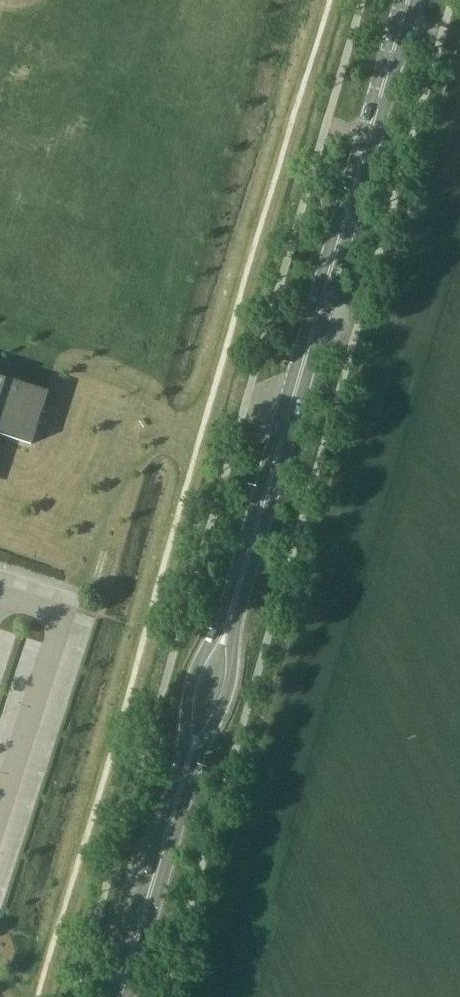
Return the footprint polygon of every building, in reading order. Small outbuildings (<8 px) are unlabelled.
[(34,443),(51,390),(11,377),(9,382),(5,381),(5,380),(0,378),(0,432),(34,443)]
